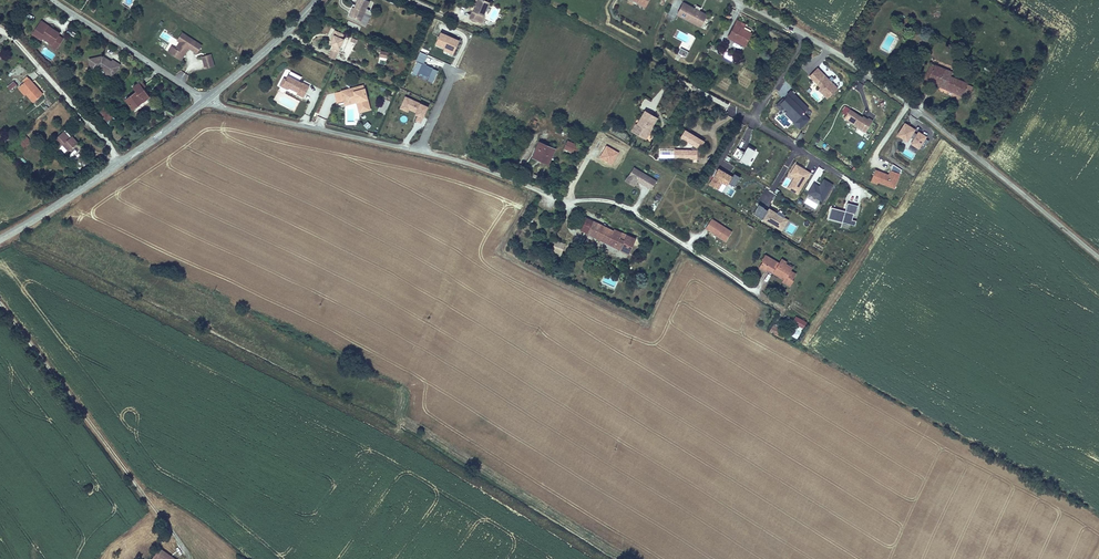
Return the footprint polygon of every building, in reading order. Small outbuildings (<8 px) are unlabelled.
[(360,22),(369,2),(364,0),(358,0),(354,9),(350,17),(360,22)] [(483,17),(489,3),(487,2),(483,0),(478,0),(476,4),(477,4),(476,7),(475,6),(470,20),(477,23),(480,15),(483,17)] [(676,16),(700,28),(707,16),(699,11),(700,9),(695,6),(694,9),(682,3),(676,16)] [(48,29),(50,26),(42,20),(40,23),(48,29)] [(744,26),(745,25),(737,20),(734,24),(743,29),(744,26)] [(64,38),(59,35),(60,33),(50,26),(48,29),(40,23),(33,33),(43,39),(44,37),(51,42),(50,44),(57,48),(64,38)] [(744,48),(752,34),(751,33),(752,31),(744,26),(743,29),(734,24),(726,39),(744,48)] [(689,50),(695,38),(677,29),(673,37),(683,42),(681,46),(689,50)] [(332,51),(339,54),(344,40),(341,39),(343,34),(333,30),(331,34),(334,35),(332,39),(329,46),(333,47),(332,51)] [(455,54),(461,40),(439,31),(433,45),(455,54)] [(197,54),(202,46),(182,33),(180,36),(182,38),(180,42),(175,49),(174,48),(170,54),(179,59),(182,54),(185,55),(188,50),(187,50),(188,48),(189,49),(197,54)] [(686,58),(689,52),(681,49),(678,54),(686,58)] [(336,60),(339,54),(332,51),(329,58),(336,60)] [(738,65),(741,59),(730,53),(727,59),(738,65)] [(111,69),(114,71),(119,64),(112,60),(110,61),(106,59),(105,60),(103,59),(104,58),(101,55),(88,58),(90,70),(99,68),(104,71),(108,74),(111,69)] [(214,67),(210,55),(202,57),(205,69),(214,67)] [(418,73),(429,78),(427,81),(433,84),(438,71),(417,62),(412,74),(417,76),(418,73)] [(924,79),(927,80),(933,64),(930,63),(924,79)] [(967,85),(968,84),(950,76),(952,72),(933,64),(927,80),(926,82),(962,97),(963,96),(967,85)] [(827,100),(838,89),(817,68),(808,77),(820,89),(824,92),(822,94),(827,100)] [(303,99),(309,88),(287,76),(285,80),(283,79),(280,85),(286,88),(287,87),(289,88),(297,92),(295,95),(303,99)] [(33,103),(43,94),(29,78),(29,79),(24,83),(19,87),(20,88),(26,95),(33,103)] [(126,99),(133,109),(151,96),(144,87),(147,86),(142,79),(133,86),(137,91),(126,99)] [(7,87),(10,91),(16,85),(13,82),(7,87)] [(973,87),(967,85),(963,96),(968,99),(973,87)] [(362,111),(369,109),(364,89),(350,93),(349,89),(340,92),(341,92),(344,103),(358,98),(362,111)] [(804,113),(809,108),(791,90),(775,105),(780,111),(773,117),(785,129),(792,122),(800,130),(810,119),(804,113)] [(338,104),(344,103),(341,92),(335,94),(338,104)] [(416,120),(422,123),(429,107),(405,96),(400,109),(408,113),(409,111),(416,114),(415,116),(417,117),(416,120)] [(358,112),(362,111),(358,98),(344,103),(345,107),(355,104),(358,112)] [(384,98),(378,111),(385,114),(390,101),(384,98)] [(113,117),(105,106),(99,111),(107,122),(113,117)] [(865,133),(873,121),(868,118),(867,120),(863,116),(862,118),(849,110),(843,119),(865,133)] [(651,133),(647,131),(650,127),(653,128),(658,119),(645,111),(640,120),(644,122),(641,127),(637,125),(636,124),(631,132),(646,141),(651,133)] [(928,142),(925,139),(926,138),(918,132),(916,135),(914,133),(915,131),(904,124),(896,135),(908,143),(910,138),(913,140),(910,144),(918,149),(919,148),(922,151),(928,142)] [(698,154),(699,151),(701,149),(705,142),(685,130),(681,139),(693,146),(691,151),(681,150),(681,160),(698,160),(698,154)] [(800,142),(804,134),(800,131),(795,139),(800,142)] [(69,150),(78,142),(73,135),(70,138),(68,139),(62,132),(55,139),(61,146),(63,144),(69,150)] [(31,141),(27,136),(19,143),(24,148),(31,141)] [(575,156),(579,147),(567,142),(563,151),(575,156)] [(532,158),(549,166),(556,150),(539,143),(532,158)] [(916,151),(906,146),(901,154),(912,159),(916,151)] [(746,166),(755,152),(747,147),(744,153),(737,148),(732,157),(746,166)] [(799,193),(810,174),(795,165),(789,175),(794,177),(796,179),(791,188),(799,193)] [(894,189),(901,170),(892,165),(888,175),(875,170),(872,178),(879,180),(878,183),(894,189)] [(657,181),(634,167),(626,181),(634,186),(637,181),(651,190),(657,181)] [(732,178),(718,170),(709,186),(718,191),(722,184),(727,187),(732,178)] [(735,173),(730,182),(735,186),(741,176),(735,173)] [(791,188),(796,179),(794,177),(787,189),(798,195),(799,193),(791,188)] [(822,203),(833,185),(823,179),(819,186),(813,183),(807,193),(822,203)] [(851,220),(853,214),(855,215),(857,206),(847,203),(844,212),(831,208),(828,219),(854,226),(856,222),(851,220)] [(752,214),(762,220),(767,211),(758,206),(752,214)] [(778,230),(784,219),(783,218),(776,214),(768,209),(767,211),(762,220),(778,230)] [(575,229),(596,239),(602,226),(581,216),(575,229)] [(732,233),(712,219),(705,229),(725,242),(732,233)] [(781,232),(788,221),(784,219),(778,230),(781,232)] [(630,254),(637,240),(615,230),(615,232),(602,226),(596,239),(630,254)] [(553,249),(562,253),(565,244),(556,241),(553,249)] [(795,274),(791,271),(792,269),(785,264),(786,262),(781,259),(778,263),(766,256),(761,263),(758,269),(763,273),(765,270),(773,274),(776,270),(785,276),(783,281),(782,283),(788,286),(792,280),(795,274)] [(783,281),(785,276),(776,270),(773,274),(783,281)] [(802,329),(805,323),(795,317),(791,323),(802,329)] [(787,333),(772,325),(768,332),(783,340),(784,339),(786,334),(787,333)] [(794,339),(786,334),(784,339),(791,343),(794,339)] [(171,556),(162,550),(160,552),(158,551),(152,558),(169,558),(171,556)]
